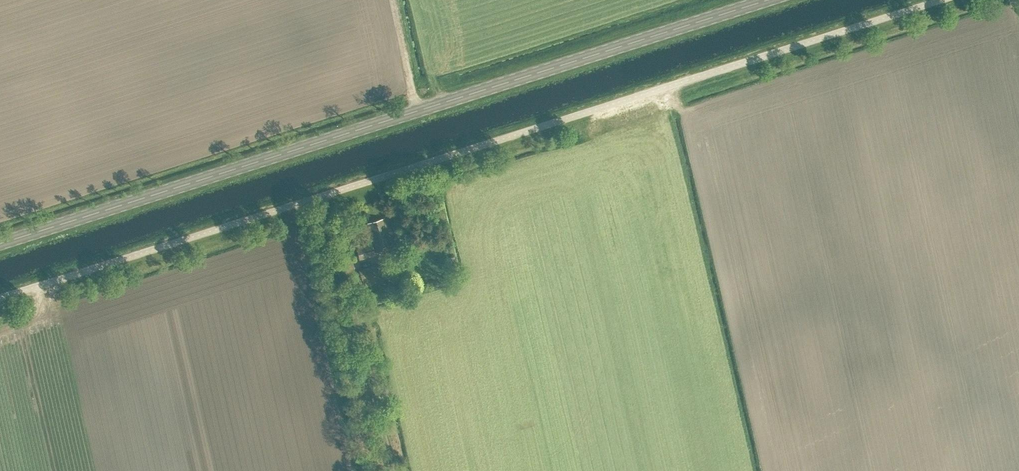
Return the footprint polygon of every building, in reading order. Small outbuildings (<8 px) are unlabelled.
[(376,252),(392,247),(383,219),(367,224),(376,252)] [(359,260),(374,256),(370,243),(356,247),(359,260)]
